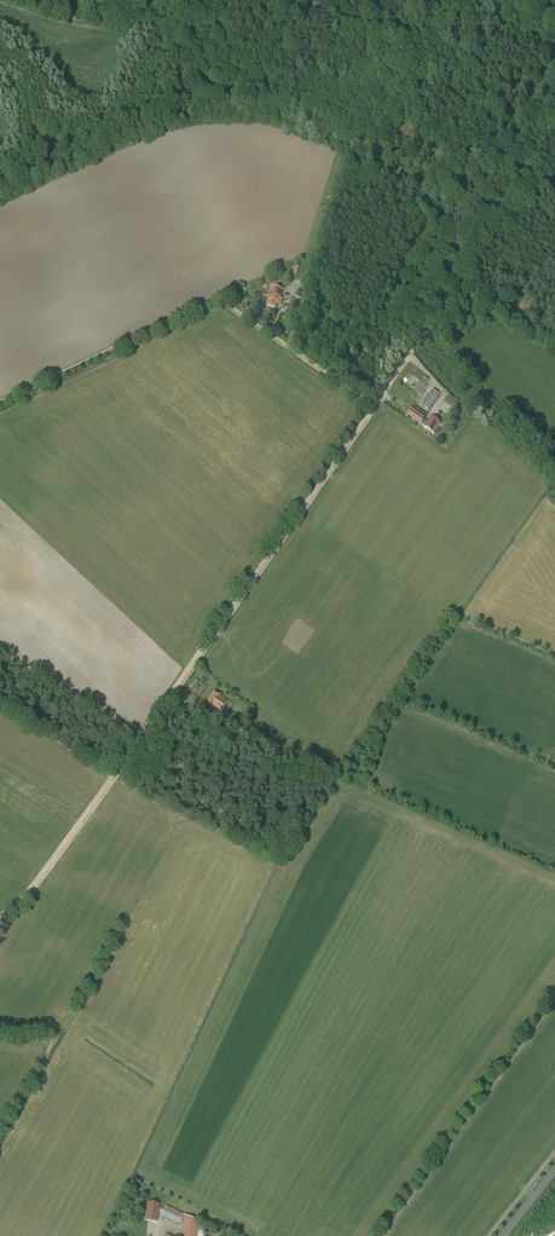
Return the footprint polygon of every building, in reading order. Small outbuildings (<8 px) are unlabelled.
[(303,279),(298,293),(306,296),(313,276),(311,275),(309,282),(303,279)] [(270,295),(267,304),(276,307),(278,304),(281,305),(283,298),(281,297),(282,293),(283,290),(282,289),(272,286),(269,295),(270,295)] [(287,304),(293,308),(299,302),(292,297),(287,304)] [(420,380),(416,385),(424,391),(428,386),(420,380)] [(422,405),(429,410),(440,394),(433,389),(422,405)] [(442,404),(453,412),(458,405),(447,397),(442,404)] [(421,423),(424,419),(427,415),(414,406),(408,414),(421,423)] [(424,419),(421,423),(425,426),(434,433),(441,422),(432,416),(428,422),(424,419)] [(211,707),(212,706),(214,707),(210,714),(217,719),(229,702),(219,695),(214,691),(206,703),(211,707)] [(147,1202),(144,1220),(148,1221),(157,1222),(158,1215),(160,1204),(147,1202)] [(166,1206),(161,1218),(178,1225),(183,1214),(166,1206)] [(198,1223),(199,1220),(183,1213),(180,1235),(197,1235),(198,1223)]
